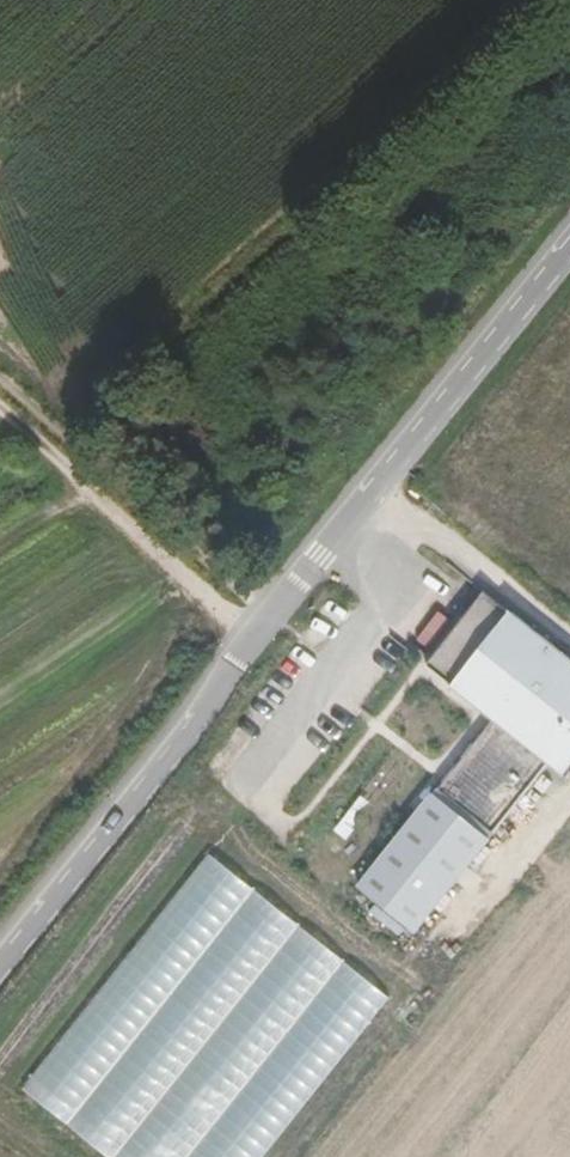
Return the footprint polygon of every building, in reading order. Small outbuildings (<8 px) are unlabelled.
[(523,614),(460,689),(500,720),(554,762),(569,774),(569,653),(523,614)] [(500,720),(437,797),(492,841),(554,762),(500,720)] [(492,841),(437,797),(416,823),(363,891),(418,935),(492,841)] [(383,1004),(206,863),(25,1098),(109,1156),(262,1156),(383,1004)]
